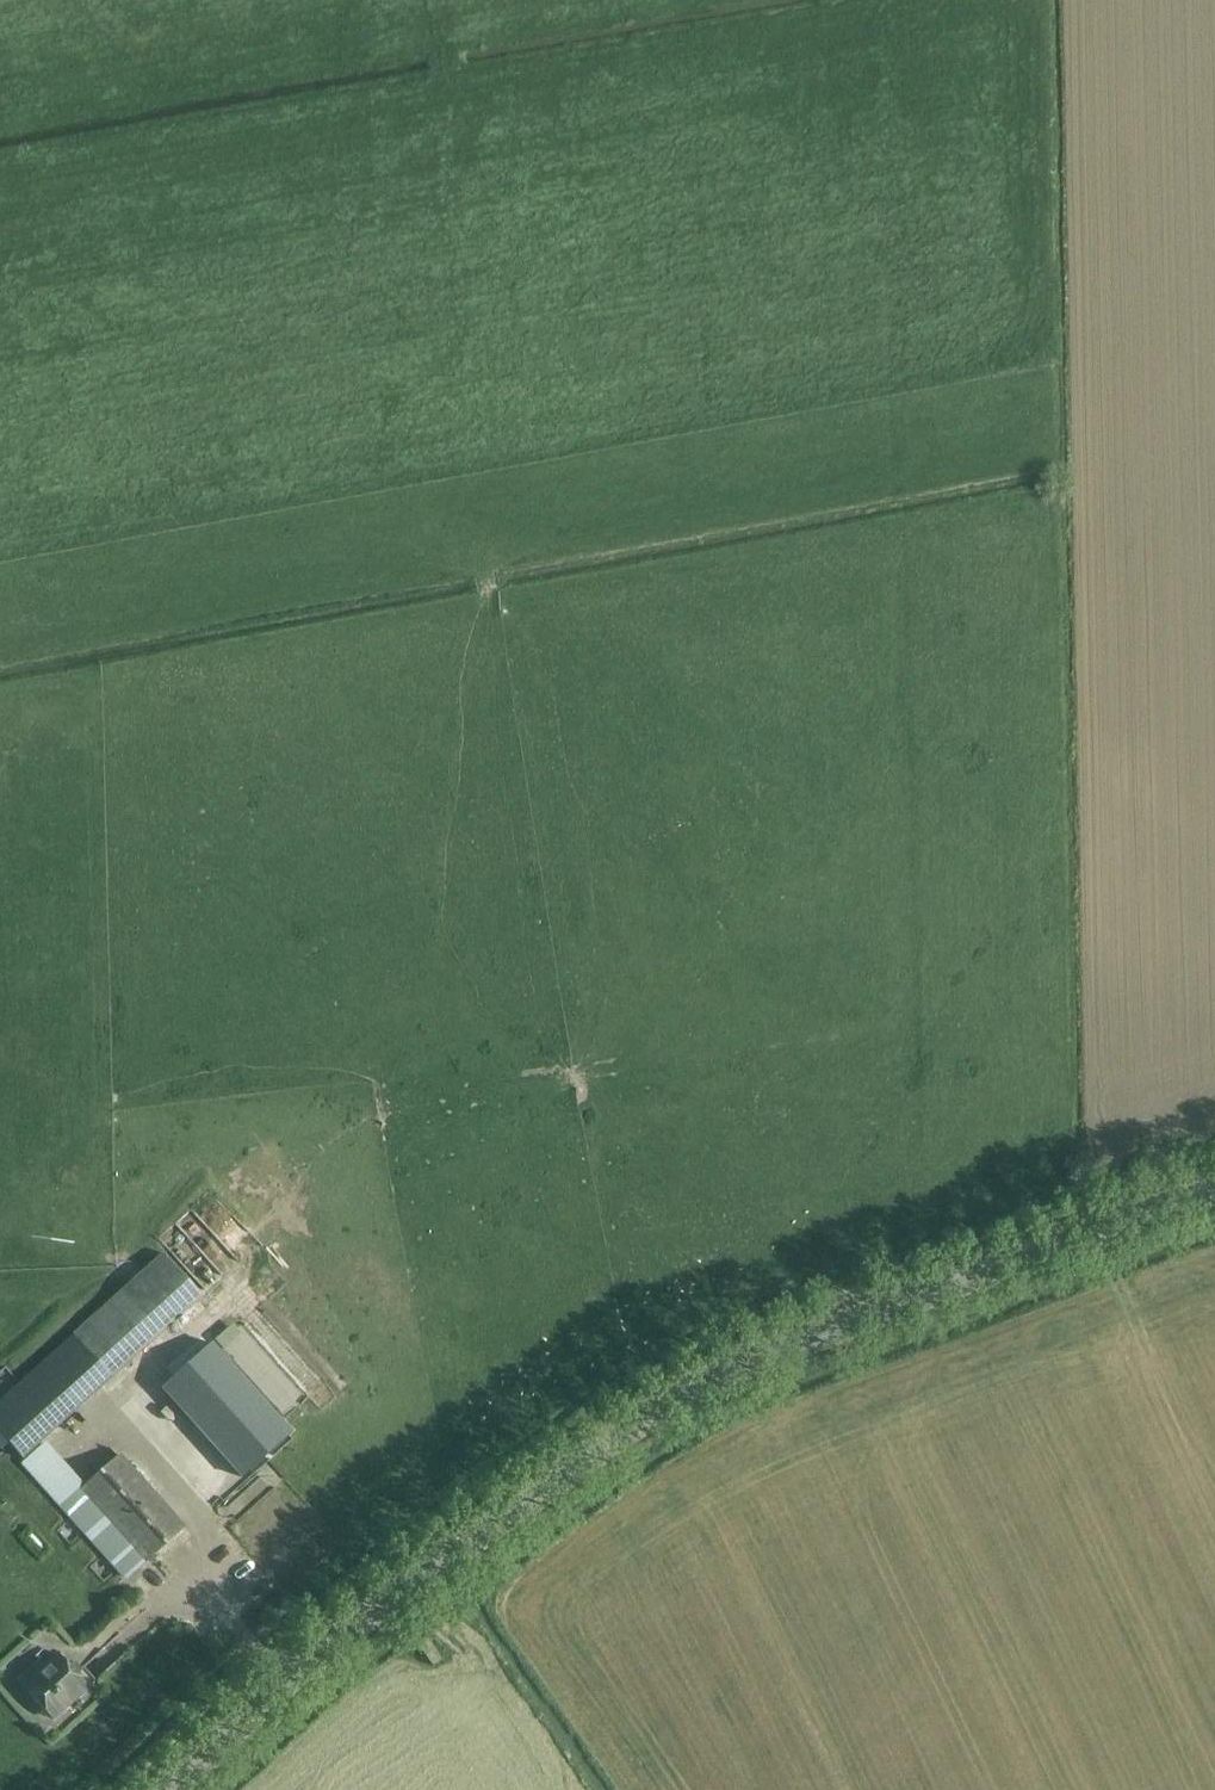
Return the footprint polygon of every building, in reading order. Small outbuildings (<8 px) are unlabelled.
[(194,1303),(201,1296),(164,1253),(0,1401),(0,1432),(22,1458),(194,1303)] [(232,1324),(215,1339),(223,1348),(240,1333),(232,1324)] [(247,1360),(263,1347),(249,1331),(234,1344),(247,1360)] [(212,1343),(162,1388),(242,1477),(264,1457),(292,1432),(212,1343)] [(266,1389),(292,1408),(305,1391),(279,1372),(266,1389)] [(187,1525),(121,1453),(81,1489),(146,1562),(187,1525)] [(130,1577),(146,1562),(81,1489),(64,1503),(130,1577)] [(59,1652),(44,1666),(38,1660),(19,1677),(56,1717),(90,1686),(59,1652)]
